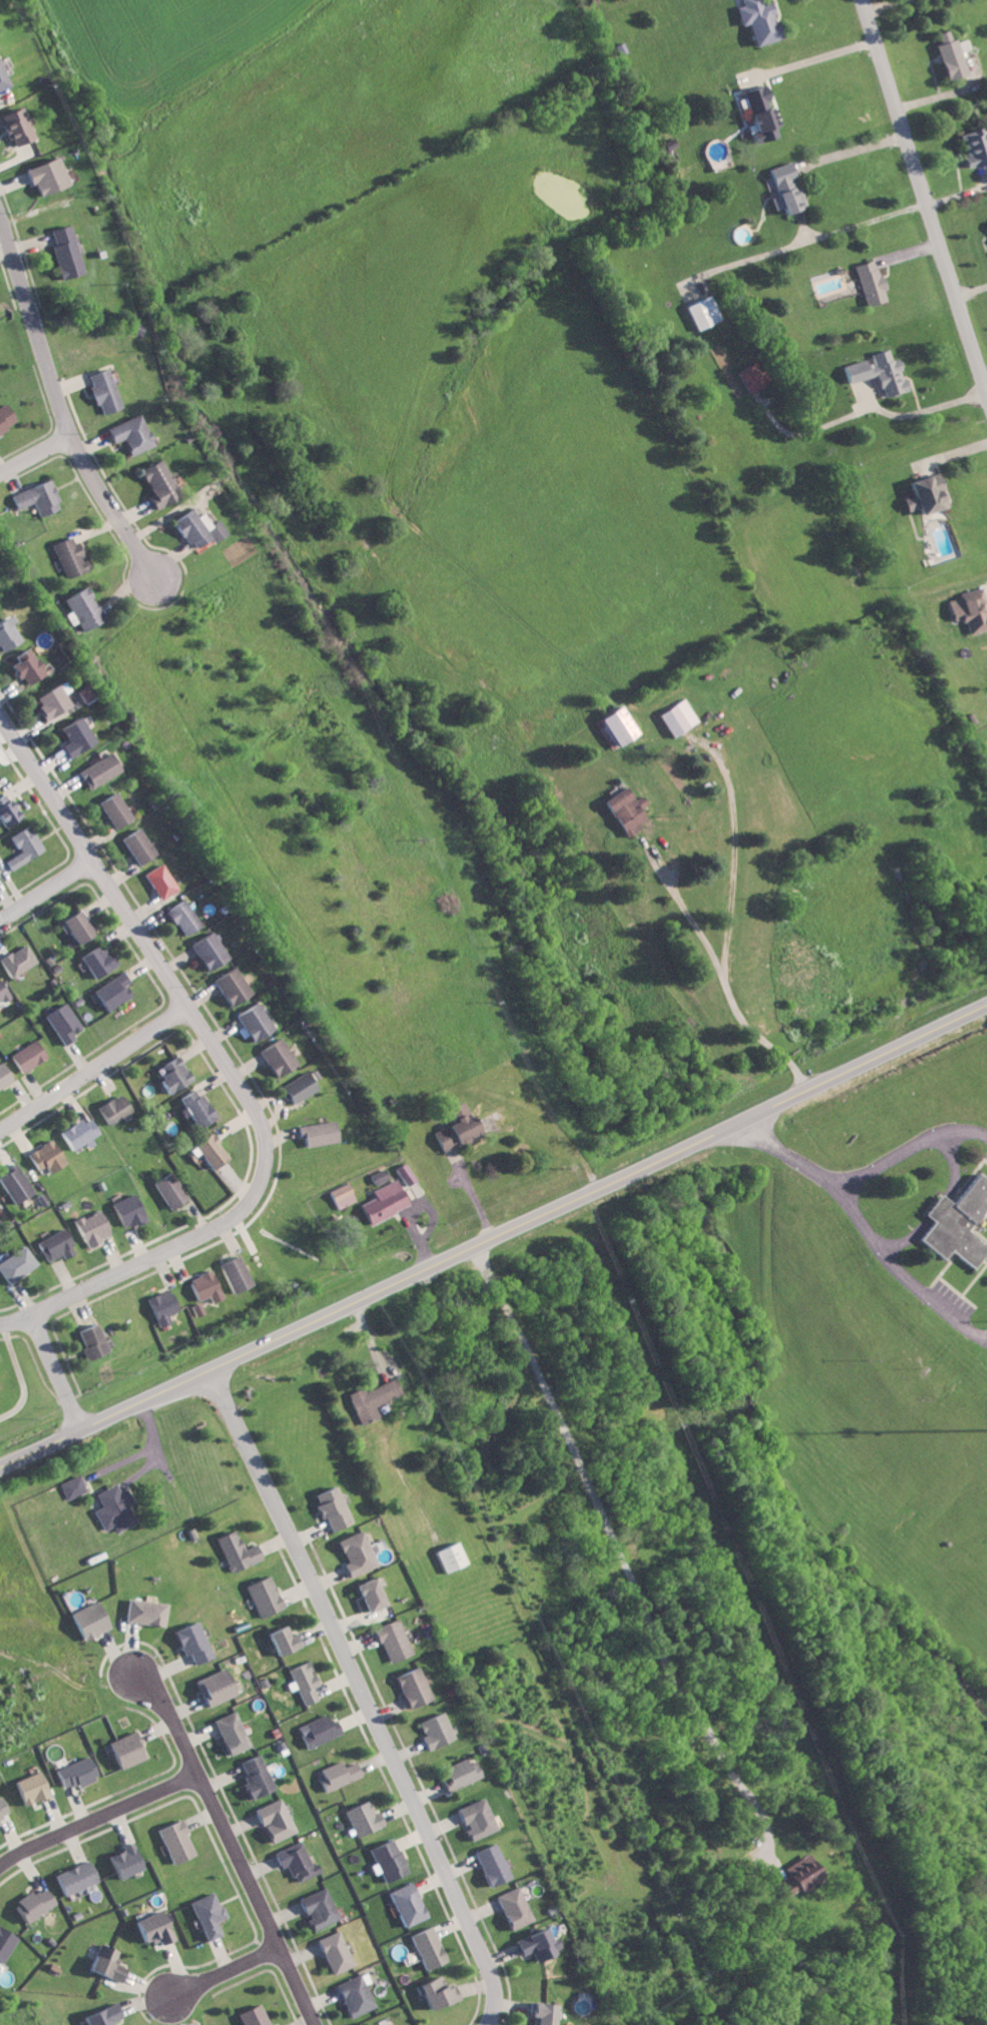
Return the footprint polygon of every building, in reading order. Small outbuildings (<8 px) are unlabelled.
[(740,5),(734,7),(738,26),(747,24),(753,46),(779,39),(769,2),(758,5),(757,0),(739,0),(740,5)] [(962,74),(952,38),(948,39),(945,30),(934,33),(937,43),(933,44),(942,80),(962,74)] [(777,137),(764,84),(744,89),(747,105),(750,104),(752,112),(747,113),(754,142),(777,137)] [(5,146),(26,140),(18,108),(0,113),(0,128),(5,146)] [(964,168),(986,162),(986,147),(985,147),(980,128),(956,134),(964,168)] [(62,185),(50,156),(20,169),(32,198),(62,185)] [(780,215),(803,207),(787,162),(766,169),(775,194),(767,196),(772,211),(778,209),(780,215)] [(65,225),(44,230),(55,279),(76,274),(65,225)] [(864,306),(885,301),(874,260),(853,265),(864,306)] [(684,307),(695,331),(721,320),(710,295),(684,307)] [(876,376),(882,398),(905,392),(897,359),(891,360),(888,349),(871,354),(874,367),(865,369),(863,361),(842,366),(846,384),(876,376)] [(764,385),(752,363),(736,372),(747,393),(764,385)] [(98,415),(117,409),(104,368),(83,375),(87,387),(83,387),(89,405),(94,404),(98,415)] [(4,429),(2,426),(10,422),(1,404),(0,405),(0,431),(4,429)] [(101,429),(108,444),(117,440),(124,456),(147,446),(133,414),(101,429)] [(145,494),(142,496),(148,509),(173,498),(156,460),(134,469),(145,494)] [(944,507),(940,492),(939,492),(934,474),(905,481),(909,496),(901,499),(905,512),(914,509),(915,515),(944,507)] [(8,496),(14,510),(30,503),(36,517),(56,508),(43,480),(8,496)] [(190,548),(206,538),(209,542),(223,534),(214,520),(204,526),(196,513),(190,517),(185,509),(165,521),(179,545),(185,541),(190,548)] [(49,544),(61,579),(82,571),(70,536),(49,544)] [(61,596),(80,630),(100,618),(81,585),(61,596)] [(986,627),(986,612),(979,586),(957,593),(959,596),(947,600),(953,620),(962,617),(967,633),(986,627)] [(16,638),(0,614),(0,648),(16,638)] [(37,675),(25,648),(4,658),(16,684),(37,675)] [(28,695),(39,719),(65,706),(58,692),(62,689),(58,680),(28,695)] [(698,720),(683,697),(657,714),(672,737),(698,720)] [(599,715),(613,744),(635,734),(621,704),(599,715)] [(62,755),(88,743),(75,715),(54,725),(62,741),(56,743),(62,755)] [(73,769),(83,788),(114,772),(103,752),(73,769)] [(623,836),(648,822),(640,808),(648,804),(643,795),(633,800),(625,786),(602,798),(623,836)] [(126,819),(112,790),(94,799),(108,828),(126,819)] [(15,819),(2,792),(0,793),(0,826),(15,819)] [(1,860),(7,870),(40,849),(24,824),(6,836),(16,851),(1,860)] [(118,836),(131,864),(149,855),(136,827),(118,836)] [(140,873),(155,899),(173,889),(158,863),(140,873)] [(162,909),(180,936),(197,925),(179,898),(162,909)] [(59,917),(71,943),(90,934),(78,908),(59,917)] [(199,969),(222,959),(211,931),(187,941),(199,969)] [(24,944),(0,955),(0,967),(4,976),(32,964),(24,944)] [(78,954),(89,978),(115,965),(111,957),(106,960),(98,944),(78,954)] [(209,979),(225,1005),(247,991),(230,966),(209,979)] [(122,984),(126,982),(121,973),(90,988),(101,1010),(128,997),(122,984)] [(42,1013),(59,1045),(71,1038),(68,1033),(78,1028),(64,1001),(42,1013)] [(247,1041),(270,1028),(254,1001),(232,1014),(247,1041)] [(292,1064),(278,1037),(255,1049),(270,1076),(292,1064)] [(16,1072),(42,1059),(33,1040),(7,1052),(16,1072)] [(156,1064),(161,1073),(154,1077),(163,1094),(188,1082),(175,1055),(156,1064)] [(9,1080),(0,1066),(0,1086),(9,1080)] [(279,1084),(288,1103),(313,1091),(304,1072),(279,1084)] [(176,1097),(193,1128),(211,1118),(194,1087),(176,1097)] [(127,1111),(116,1093),(93,1106),(104,1125),(127,1111)] [(439,1152),(474,1137),(457,1101),(442,1108),(449,1122),(429,1131),(439,1152)] [(82,1140),(93,1133),(81,1115),(55,1133),(67,1151),(82,1140)] [(299,1146),(333,1143),(331,1121),(297,1125),(299,1146)] [(40,1166),(42,1171),(58,1165),(49,1140),(23,1150),(31,1170),(40,1166)] [(413,1181),(405,1162),(394,1167),(402,1185),(413,1181)] [(15,1165),(0,1173),(0,1186),(9,1203),(29,1194),(15,1165)] [(388,1177),(383,1168),(369,1175),(373,1184),(388,1177)] [(165,1209),(184,1199),(169,1171),(150,1181),(165,1209)] [(941,1259),(947,1251),(971,1268),(986,1246),(967,1232),(986,1203),(986,1183),(973,1173),(951,1204),(937,1193),(922,1215),(930,1220),(916,1240),(941,1259)] [(368,1223),(406,1206),(394,1180),(372,1190),(375,1197),(359,1204),(368,1223)] [(337,1209),(355,1200),(346,1182),(328,1192),(337,1209)] [(108,1202),(119,1229),(141,1219),(130,1193),(108,1202)] [(107,1235),(94,1210),(71,1221),(83,1247),(107,1235)] [(33,1239),(42,1263),(69,1252),(60,1229),(33,1239)] [(33,1267),(22,1246),(0,1258),(0,1277),(3,1283),(33,1267)] [(247,1284),(232,1254),(213,1264),(228,1293),(247,1284)] [(204,1296),(207,1302),(217,1298),(205,1270),(184,1279),(193,1300),(204,1296)] [(166,1322),(163,1314),(172,1311),(165,1290),(144,1297),(154,1326),(166,1322)] [(83,1360),(103,1352),(91,1322),(71,1330),(83,1360)] [(361,1390),(360,1388),(346,1393),(357,1423),(376,1417),(372,1405),(398,1395),(392,1379),(361,1390)] [(56,1482),(62,1499),(82,1492),(76,1475),(56,1482)] [(120,1489),(113,1492),(111,1484),(91,1492),(97,1507),(91,1509),(100,1530),(110,1526),(112,1530),(133,1522),(120,1489)] [(345,1524),(331,1486),(307,1494),(317,1520),(321,1518),(326,1531),(345,1524)] [(251,1544),(239,1549),(231,1529),(212,1537),(226,1572),(257,1559),(251,1544)] [(371,1565),(355,1530),(331,1541),(341,1563),(337,1565),(343,1578),(371,1565)] [(432,1550),(440,1573),(465,1564),(456,1541),(432,1550)] [(278,1608),(264,1575),(241,1584),(255,1618),(278,1608)] [(380,1605),(368,1577),(349,1585),(361,1613),(380,1605)] [(123,1621),(161,1627),(165,1604),(126,1598),(123,1621)] [(67,1614),(81,1641),(107,1629),(93,1601),(67,1614)] [(408,1653),(392,1618),(370,1629),(386,1664),(408,1653)] [(186,1653),(192,1665),(210,1656),(193,1621),(170,1632),(181,1655),(186,1653)] [(271,1656),(294,1646),(289,1632),(282,1635),(278,1626),(261,1633),(271,1656)] [(300,1705),(314,1700),(309,1687),(314,1686),(305,1662),(286,1668),(300,1705)] [(403,1708),(426,1700),(416,1667),(392,1674),(403,1708)] [(193,1679),(202,1707),(233,1697),(228,1680),(224,1681),(221,1670),(193,1679)] [(225,1756),(247,1746),(232,1711),(210,1721),(225,1756)] [(415,1722),(421,1736),(418,1736),(423,1749),(451,1739),(440,1712),(415,1722)] [(294,1728),(304,1749),(337,1733),(332,1722),(326,1725),(322,1715),(294,1728)] [(144,1760),(135,1732),(105,1741),(114,1769),(144,1760)] [(272,1789),(256,1754),(236,1763),(244,1782),(239,1784),(246,1800),(272,1789)] [(52,1769),(59,1790),(92,1778),(85,1757),(52,1769)] [(478,1777),(471,1762),(465,1764),(462,1758),(439,1768),(443,1778),(438,1780),(443,1792),(478,1777)] [(316,1770),(320,1778),(316,1780),(321,1792),(358,1776),(352,1762),(340,1767),(337,1761),(316,1770)] [(10,1780),(18,1806),(45,1798),(38,1772),(10,1780)] [(267,1843),(292,1833),(279,1798),(250,1810),(256,1826),(259,1825),(267,1843)] [(493,1830),(480,1798),(454,1809),(462,1830),(461,1830),(466,1841),(493,1830)] [(341,1810),(352,1837),(380,1825),(374,1811),(370,1813),(365,1800),(341,1810)] [(192,1855),(178,1820),(154,1829),(168,1864),(192,1855)] [(403,1873),(391,1839),(366,1848),(379,1882),(403,1873)] [(138,1871),(130,1842),(119,1845),(120,1851),(106,1855),(113,1878),(138,1871)] [(270,1852),(275,1869),(285,1865),(291,1882),(316,1873),(312,1864),(307,1865),(299,1842),(270,1852)] [(485,1887),(508,1878),(494,1843),(471,1851),(485,1887)] [(781,1869),(786,1878),(775,1885),(783,1898),(818,1876),(804,1854),(781,1869)] [(51,1874),(59,1896),(94,1884),(86,1862),(51,1874)] [(400,1928),(423,1918),(408,1882),(385,1892),(400,1928)] [(9,1904),(20,1923),(53,1905),(42,1886),(9,1904)] [(532,1920),(516,1886),(494,1897),(509,1931),(532,1920)] [(294,1899),(300,1914),(301,1914),(308,1931),(335,1920),(322,1887),(294,1899)] [(201,1941),(216,1936),(210,1922),(220,1918),(210,1892),(185,1902),(201,1941)] [(130,1921),(137,1943),(154,1937),(157,1945),(170,1941),(163,1920),(161,1921),(158,1912),(130,1921)] [(444,1961),(428,1926),(407,1936),(423,1970),(444,1961)] [(548,1941),(541,1927),(512,1942),(519,1957),(529,1952),(534,1962),(560,1949),(554,1938),(548,1941)] [(15,1938),(0,1929),(0,1963),(15,1938)] [(328,1975),(350,1965),(336,1931),(313,1940),(328,1975)] [(116,1952),(94,1944),(84,1971),(117,1983),(123,1968),(112,1964),(116,1952)] [(333,1985),(347,2018),(373,2007),(363,1984),(368,1982),(364,1972),(333,1985)] [(441,1986),(439,1977),(415,1984),(422,2009),(456,1999),(451,1983),(441,1986)] [(83,2024),(109,2024),(108,2022),(118,2018),(112,2003),(80,2016),(83,2024)] [(257,2004),(234,2013),(239,2024),(266,2024),(257,2004)] [(530,2024),(549,2024),(550,2004),(526,2004),(526,2017),(530,2017),(530,2024)]
